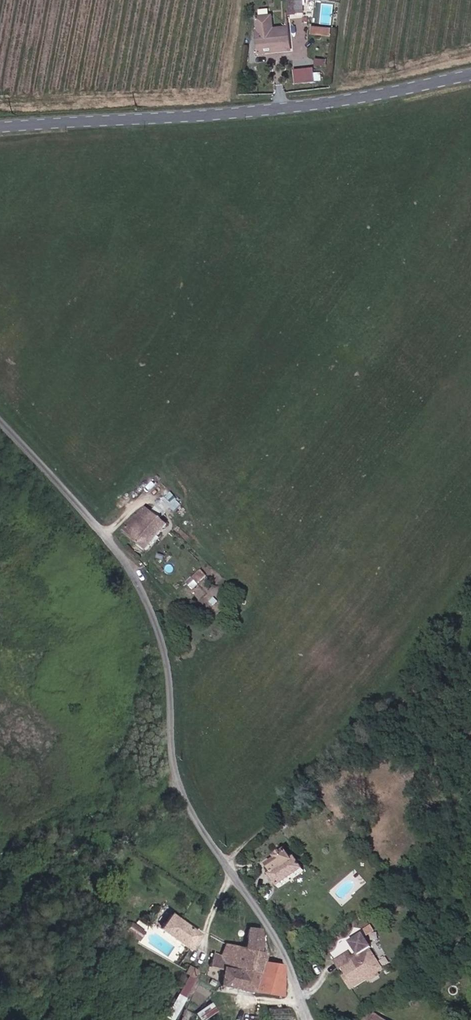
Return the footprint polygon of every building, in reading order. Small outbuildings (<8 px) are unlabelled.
[(293,16),(292,0),(283,0),(282,0),(284,17),(293,16)] [(269,18),(256,20),(258,34),(271,32),(269,18)] [(311,34),(331,35),(332,27),(312,25),(311,34)] [(258,52),(289,48),(287,30),(271,32),(258,34),(255,34),(258,52)] [(290,53),(289,48),(258,52),(259,57),(290,53)] [(315,67),(295,68),(295,83),(316,82),(315,67)] [(127,530),(150,549),(171,524),(150,505),(127,530)] [(195,590),(207,574),(199,568),(188,584),(195,590)] [(282,861),(275,865),(279,871),(294,860),(288,852),(280,858),(282,861)] [(282,887),(307,869),(299,857),(294,860),(279,871),(273,875),(282,887)] [(201,933),(181,918),(173,913),(162,928),(191,948),(201,933)] [(127,931),(136,937),(141,929),(132,923),(127,931)] [(244,973),(260,975),(258,991),(285,995),(286,967),(268,965),(269,951),(264,950),(265,930),(251,928),(248,948),(244,973)] [(136,937),(140,940),(145,932),(141,929),(136,937)] [(383,970),(362,936),(350,944),(359,957),(354,961),(349,953),(339,960),(353,977),(349,980),(356,990),(383,970)] [(213,968),(228,969),(234,970),(239,947),(228,944),(223,955),(217,955),(213,968)] [(248,948),(239,947),(234,970),(228,969),(224,986),(242,989),(244,973),(248,948)] [(199,969),(191,964),(188,970),(196,974),(199,969)] [(176,993),(185,998),(198,975),(189,970),(176,993)] [(242,989),(258,991),(260,975),(244,973),(242,989)] [(196,1012),(201,1019),(203,1019),(218,1010),(212,1002),(196,1012)] [(268,1019),(292,1019),(292,1009),(269,1008),(268,1019)]
